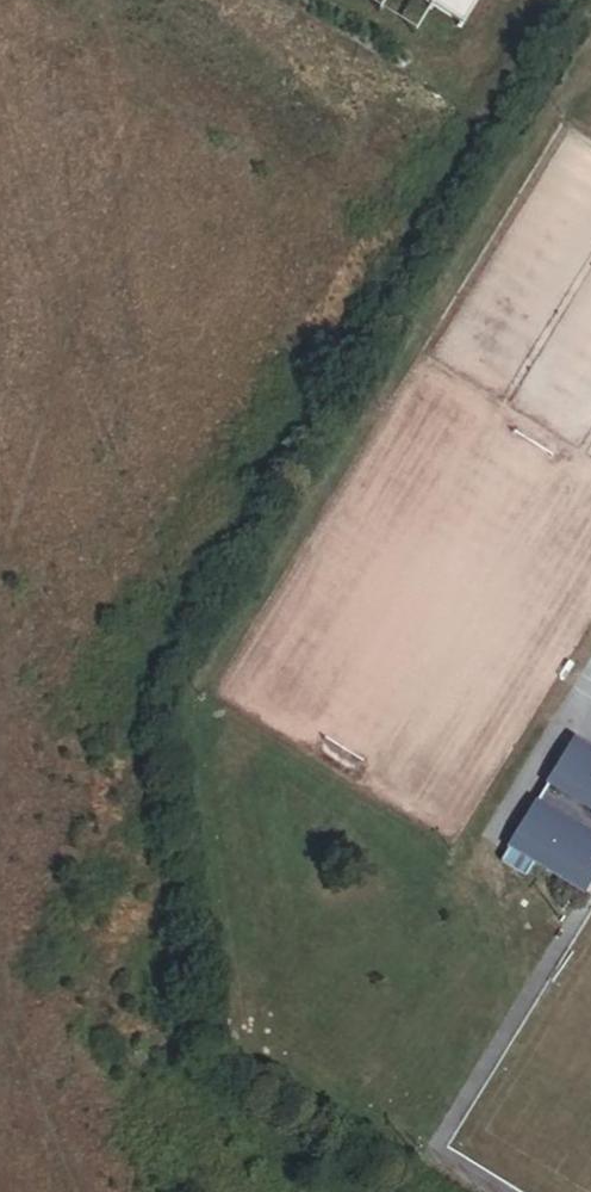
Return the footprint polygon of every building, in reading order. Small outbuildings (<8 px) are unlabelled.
[(459,31),(478,0),(410,0),(459,31)] [(590,855),(590,755),(567,740),(494,859),(519,875),(528,860),(571,887),(590,855)] [(571,887),(578,891),(590,871),(590,855),(571,887)]
